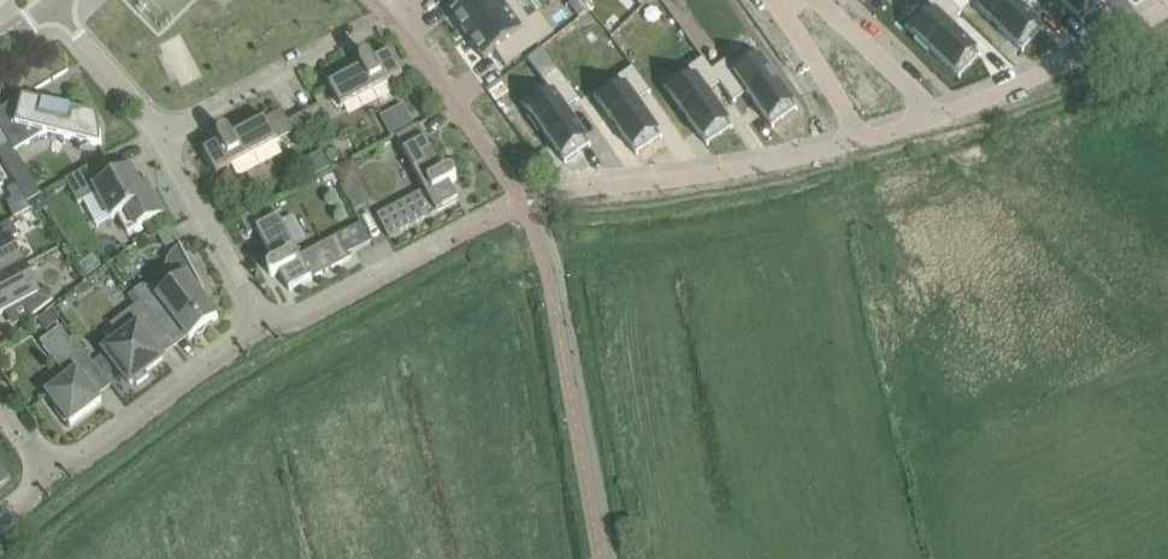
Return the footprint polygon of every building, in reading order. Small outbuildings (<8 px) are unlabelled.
[(451,14),(468,37),(516,3),(514,0),(458,0),(462,6),(451,14)] [(641,9),(650,0),(633,0),(641,9)] [(906,27),(918,39),(915,42),(927,54),(930,51),(959,78),(981,56),(950,26),(962,14),(947,0),(932,0),(906,27)] [(969,1),(1022,52),(1044,30),(1013,0),(969,0),(969,1)] [(1083,23),(1104,0),(1059,0),(1083,23)] [(516,3),(468,37),(484,60),(495,52),(505,67),(554,32),(540,12),(529,20),(516,3)] [(363,67),(329,85),(341,107),(403,74),(391,52),(374,61),(371,56),(370,55),(369,55),(368,54),(366,54),(365,54),(364,55),(363,55),(362,56),(361,57),(361,58),(360,59),(360,60),(360,62),(361,63),(361,64),(363,67)] [(694,78),(670,95),(673,99),(684,114),(707,146),(732,128),(707,93),(721,83),(703,58),(688,69),(694,78)] [(730,67),(717,76),(735,102),(747,93),(772,128),(797,110),(774,77),(777,75),(767,61),(764,63),(761,59),(737,76),(730,67)] [(624,87),(600,104),(603,109),(613,123),(636,155),(662,137),(637,102),(651,92),(632,67),(617,78),(624,87)] [(531,116),(528,119),(538,133),(542,131),(565,163),(590,145),(565,110),(579,100),(561,75),(546,86),(552,95),(528,112),(531,116)] [(0,109),(0,129),(1,130),(3,135),(9,144),(14,152),(15,151),(45,133),(74,140),(80,151),(90,144),(101,147),(100,131),(96,116),(38,101),(31,90),(0,109)] [(403,104),(381,116),(393,138),(396,136),(415,126),(403,104)] [(303,113),(309,124),(325,116),(319,105),(303,113)] [(309,124),(303,113),(288,121),(282,110),(232,137),(230,133),(229,132),(227,130),(225,130),(224,130),(223,130),(222,130),(221,130),(219,132),(219,133),(218,134),(218,135),(218,136),(218,137),(221,142),(204,151),(216,174),(309,124)] [(444,173),(418,125),(418,124),(415,126),(396,136),(424,190),(377,215),(389,238),(459,201),(450,184),(454,181),(456,180),(456,179),(456,178),(456,177),(456,176),(456,175),(456,173),(455,173),(453,171),(451,170),(449,170),(448,171),(444,173)] [(150,191),(146,183),(140,186),(130,168),(115,176),(105,158),(106,157),(106,156),(65,180),(78,204),(97,193),(111,219),(118,215),(127,233),(163,214),(151,191),(150,191)] [(342,176),(356,203),(368,197),(355,170),(342,176)] [(27,211),(19,190),(4,197),(11,217),(27,211)] [(358,215),(350,219),(357,233),(365,229),(358,215)] [(274,277),(275,276),(280,274),(289,291),(351,258),(338,235),(299,256),(279,217),(256,229),(274,263),(270,265),(268,267),(268,268),(268,269),(268,270),(268,271),(268,272),(268,273),(269,274),(271,276),(272,276),(273,276),(274,277)] [(23,266),(9,240),(18,235),(11,220),(5,223),(0,226),(0,279),(23,266)] [(202,296),(205,293),(180,246),(179,247),(182,253),(178,255),(177,257),(175,260),(174,262),(173,264),(172,266),(172,268),(172,273),(172,275),(178,283),(160,296),(153,287),(143,286),(135,292),(168,337),(181,328),(189,339),(194,336),(198,336),(203,335),(205,331),(206,326),(218,317),(202,296)] [(48,303),(53,299),(47,288),(38,293),(23,266),(0,279),(0,315),(21,303),(29,318),(48,303)] [(154,348),(168,337),(135,292),(128,297),(135,307),(127,313),(128,315),(115,325),(124,337),(105,351),(130,384),(134,381),(137,385),(149,376),(146,372),(163,359),(154,348)] [(46,331),(59,321),(49,310),(37,320),(46,331)] [(71,375),(67,378),(46,394),(58,409),(55,411),(65,424),(68,421),(70,425),(101,401),(94,391),(107,381),(74,338),(70,340),(60,327),(40,342),(55,362),(59,359),(71,375)]
